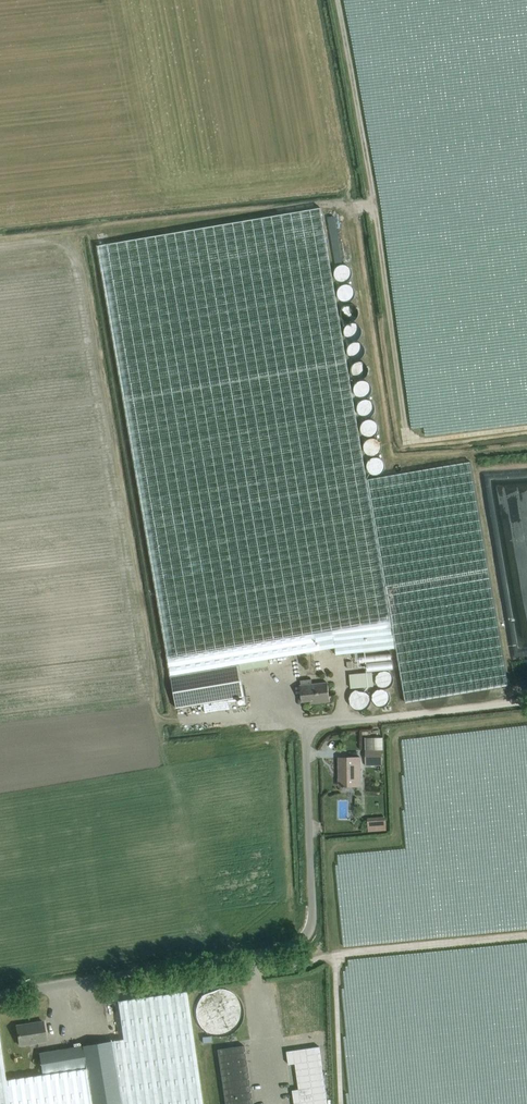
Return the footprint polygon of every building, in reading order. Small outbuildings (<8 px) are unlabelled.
[(321,208),(99,246),(172,676),(177,708),(245,697),(240,671),(269,666),(268,659),(320,650),(320,649),(335,648),(335,655),(362,652),(396,649),(399,666),(405,702),(509,685),(471,462),(377,478),(367,480),(321,208)] [(513,511),(513,515),(506,516),(523,618),(525,618),(526,628),(526,509),(513,511)] [(372,673),(349,675),(351,689),(374,687),(372,673)] [(301,685),(302,701),(317,700),(317,702),(330,701),(328,682),(312,684),(311,679),(300,680),(301,685)] [(365,765),(383,765),(383,750),(365,750),(365,765)] [(356,769),(361,769),(361,757),(339,758),(340,772),(341,772),(341,776),(340,776),(340,786),(343,786),(343,787),(345,787),(345,786),(346,786),(347,788),(352,788),(352,786),(356,786),(356,769)] [(368,821),(368,831),(386,830),(386,819),(368,821)] [(187,991),(117,1001),(123,1039),(39,1053),(43,1074),(6,1080),(0,1037),(0,1103),(203,1103),(187,991)] [(32,1025),(16,1027),(19,1045),(46,1041),(43,1021),(32,1023),(32,1025)] [(244,1046),(217,1050),(225,1103),(252,1103),(244,1046)] [(286,1051),(288,1064),(295,1063),(299,1089),(292,1090),(294,1103),(328,1103),(319,1046),(286,1051)]
